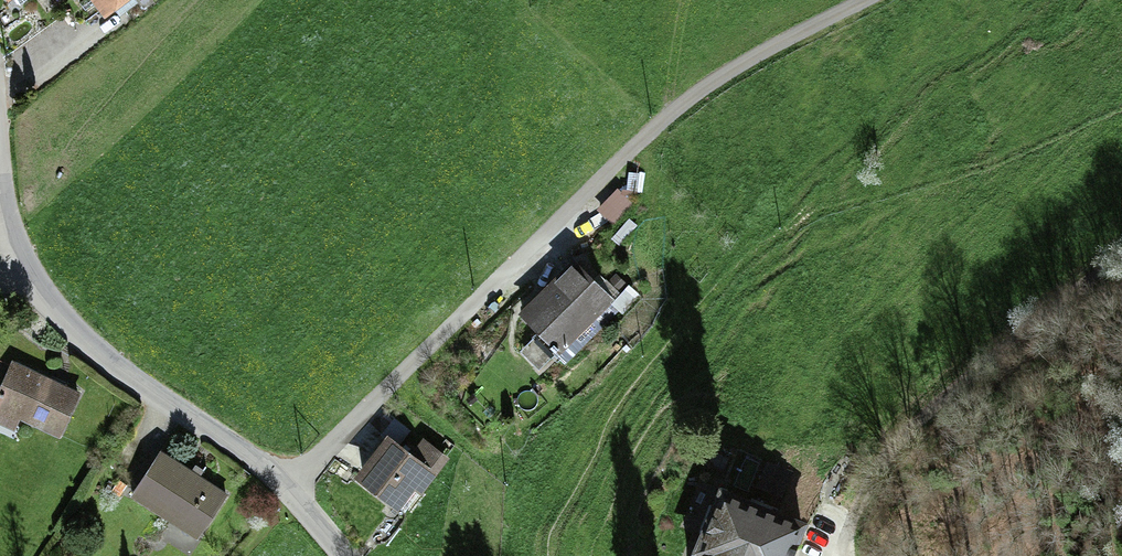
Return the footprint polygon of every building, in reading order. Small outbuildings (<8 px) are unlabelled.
[(101,16),(122,0),(89,0),(101,16)] [(574,267),(523,317),(562,356),(612,306),(574,267)] [(9,371),(0,391),(0,431),(9,435),(15,423),(58,442),(76,401),(9,371)] [(385,444),(355,481),(395,513),(413,491),(421,498),(448,465),(423,445),(409,463),(385,444)] [(225,497),(161,456),(131,503),(194,544),(225,497)] [(694,555),(786,555),(800,524),(722,491),(694,555)]
